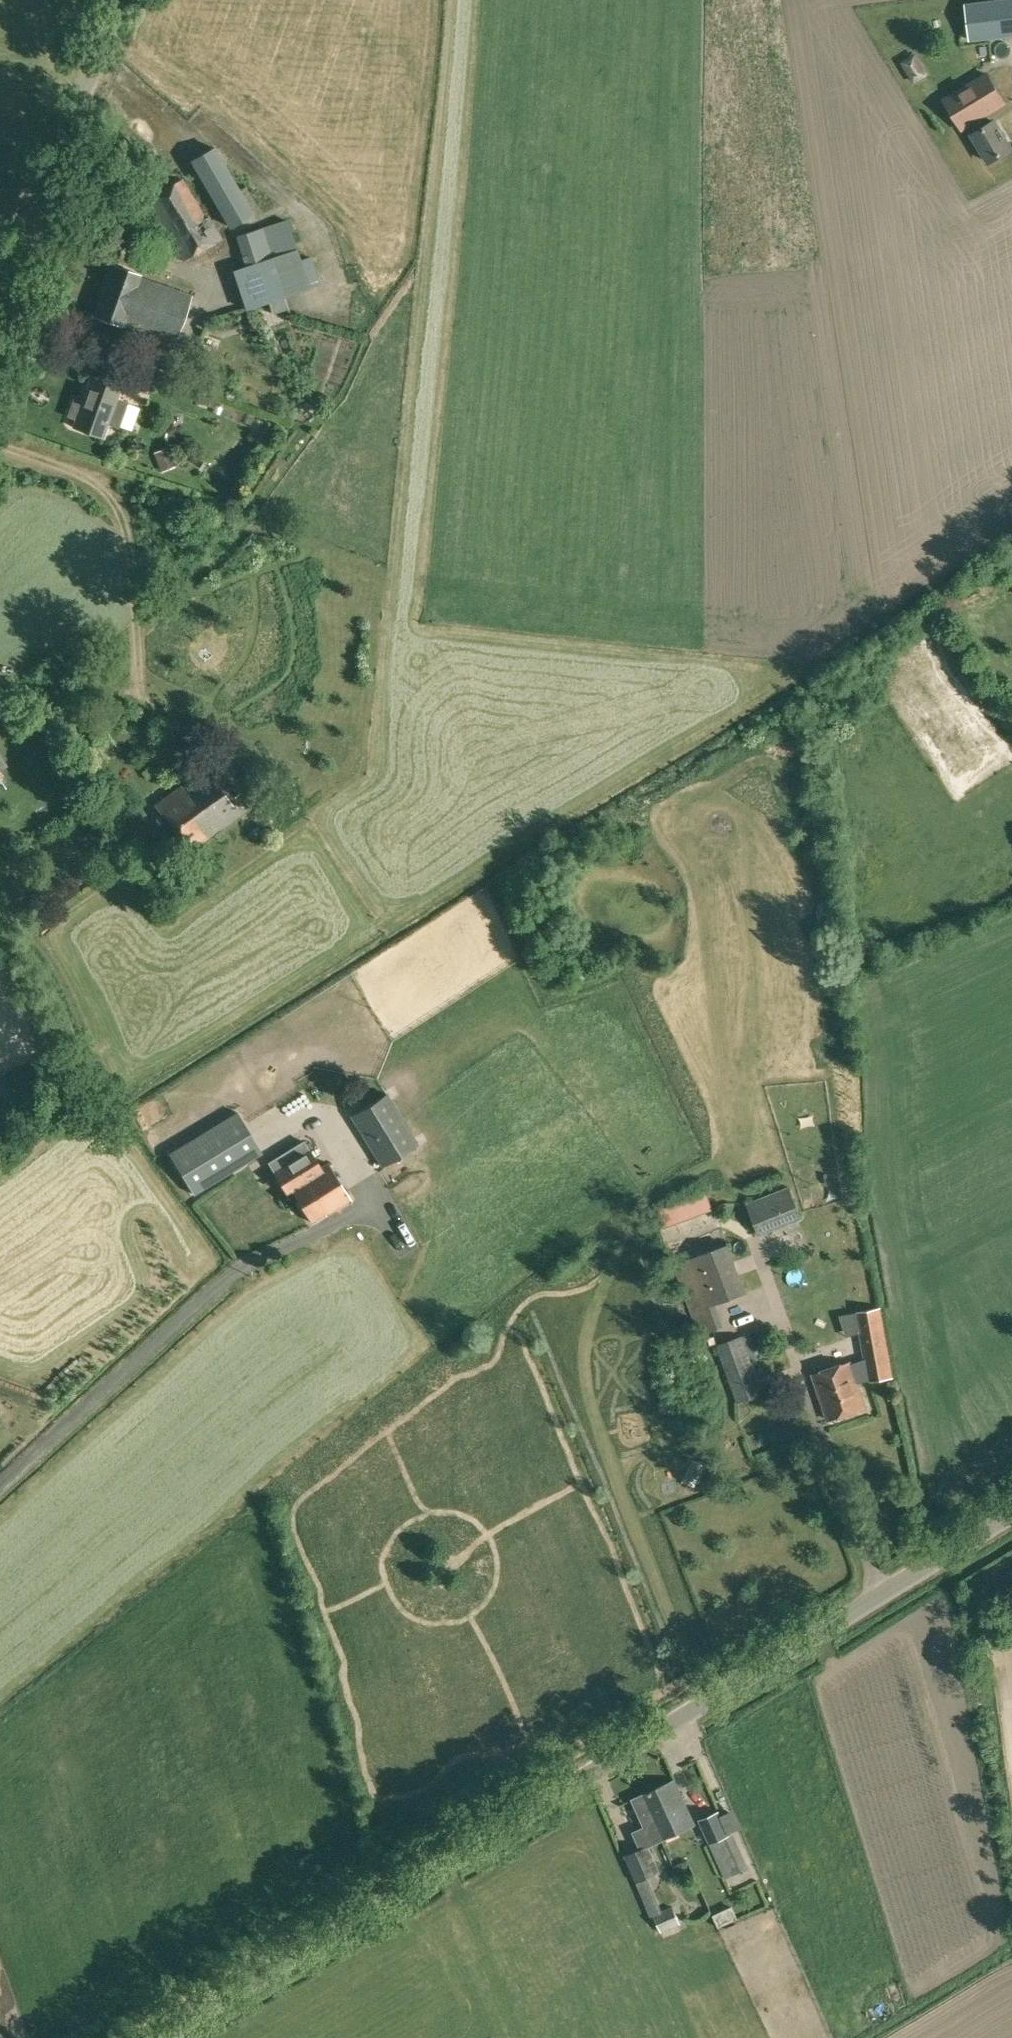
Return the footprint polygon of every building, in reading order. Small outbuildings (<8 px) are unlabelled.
[(963,5),(968,42),(1011,37),(1011,0),(1003,0),(963,5)] [(1005,103),(989,75),(975,83),(972,79),(951,91),(952,92),(941,97),(961,131),(971,125),(975,132),(972,135),(988,162),(1011,149),(995,121),(990,123),(985,115),(1005,103)] [(229,228),(255,214),(215,145),(190,160),(229,228)] [(206,217),(183,179),(146,200),(182,261),(221,239),(209,215),(206,217)] [(246,309),(285,296),(309,288),(286,220),(238,235),(247,266),(234,270),(246,309)] [(176,341),(192,295),(139,277),(140,274),(113,265),(95,316),(122,326),(123,323),(176,341)] [(148,392),(153,377),(126,367),(120,382),(148,392)] [(192,397),(196,385),(157,371),(153,383),(192,397)] [(92,376),(82,402),(73,399),(69,412),(77,415),(74,426),(103,437),(108,424),(119,428),(128,402),(117,398),(121,386),(92,376)] [(204,395),(201,402),(214,407),(216,400),(204,395)] [(138,430),(148,407),(137,402),(127,425),(138,430)] [(161,472),(176,465),(168,446),(153,452),(161,472)] [(249,807),(217,762),(182,788),(181,786),(155,804),(189,850),(249,807)] [(76,798),(71,789),(62,794),(67,803),(76,798)] [(382,1167),(418,1145),(387,1095),(352,1117),(382,1167)] [(9,1111),(0,1096),(0,1116),(9,1111)] [(237,1111),(169,1152),(194,1194),(262,1153),(237,1111)] [(321,1167),(310,1149),(304,1139),(267,1162),(273,1172),(286,1193),(291,1190),(311,1221),(326,1212),(327,1214),(351,1199),(329,1163),(321,1167)] [(763,1218),(793,1205),(785,1186),(754,1199),(763,1218)] [(664,1228),(712,1210),(706,1192),(658,1210),(664,1228)] [(803,1205),(761,1220),(765,1231),(807,1216),(803,1205)] [(701,1334),(724,1325),(716,1304),(745,1293),(727,1244),(674,1264),(693,1313),(701,1334)] [(893,1377),(880,1307),(856,1313),(864,1359),(850,1363),(813,1375),(827,1419),(865,1406),(857,1383),(893,1377)] [(737,1402),(762,1393),(751,1361),(756,1359),(748,1335),(717,1346),(737,1402)] [(660,1872),(649,1846),(695,1825),(675,1780),(632,1800),(644,1826),(632,1831),(640,1848),(623,1855),(635,1883),(660,1872)] [(731,1837),(730,1834),(719,1809),(698,1819),(711,1847),(731,1837)] [(731,1837),(711,1847),(725,1878),(749,1867),(733,1832),(730,1834),(731,1837)] [(661,1911),(653,1915),(654,1918),(661,1932),(680,1924),(672,1906),(661,1911)]
